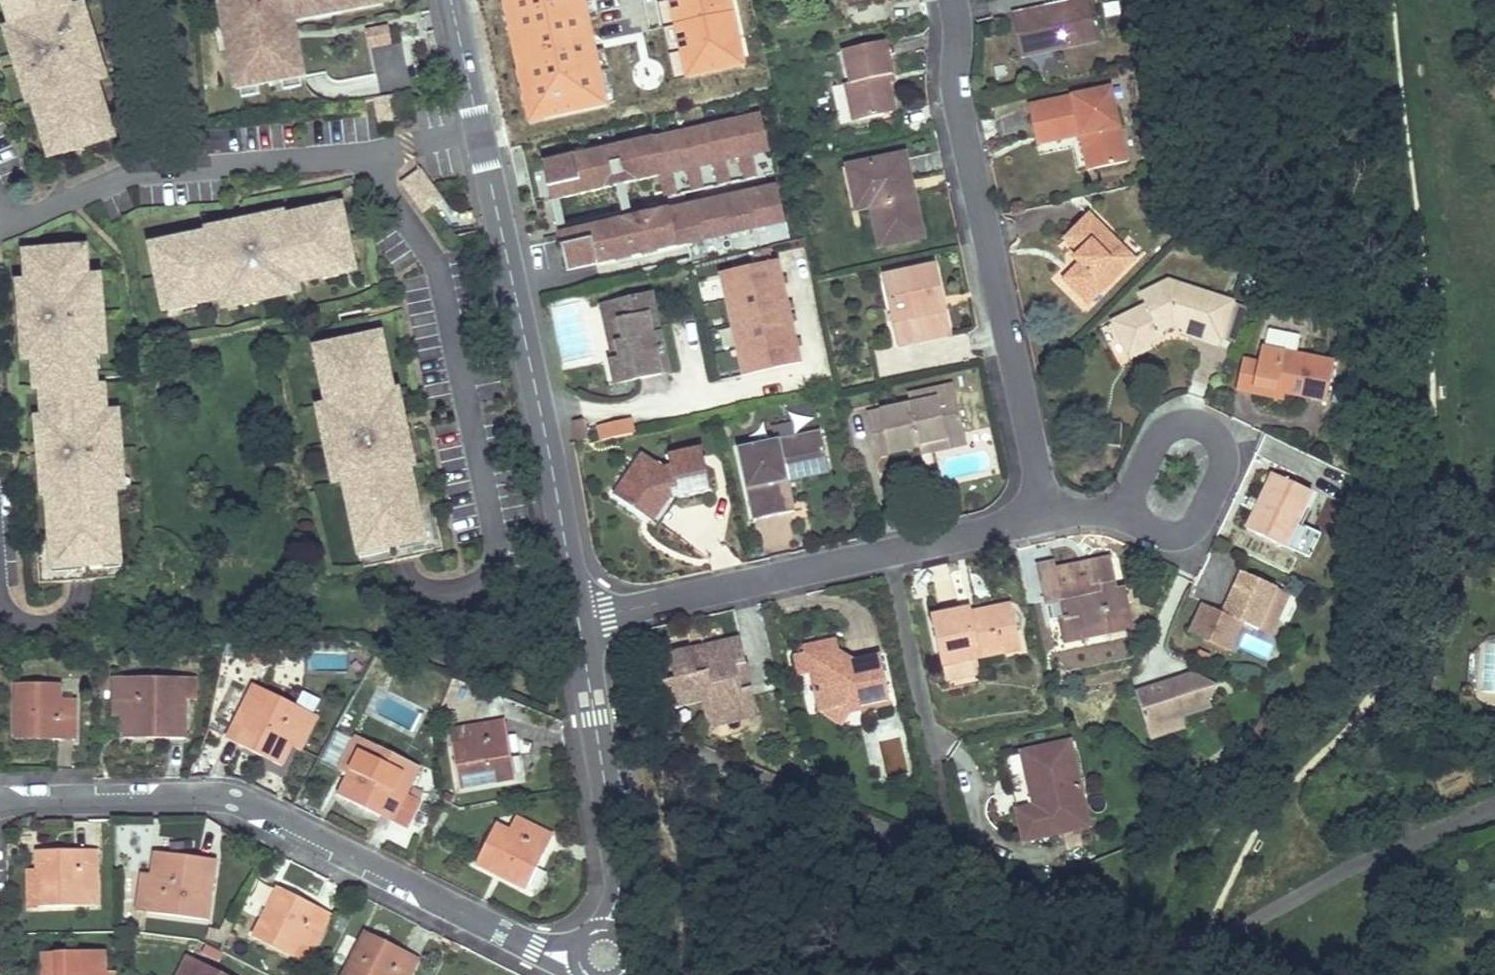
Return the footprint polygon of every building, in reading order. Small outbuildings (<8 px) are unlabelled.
[(15,16),(10,0),(3,0),(1,1),(7,19),(10,18),(10,17),(15,16)] [(67,0),(10,0),(15,16),(10,17),(10,18),(17,39),(8,42),(9,42),(13,56),(15,56),(21,76),(19,77),(24,91),(32,88),(35,98),(31,99),(39,126),(37,127),(42,143),(43,143),(56,138),(60,152),(61,154),(101,141),(100,140),(96,126),(109,122),(104,107),(102,107),(94,81),(91,70),(100,68),(100,67),(95,53),(93,54),(86,33),(89,33),(85,19),(85,18),(76,22),(73,11),(72,9),(70,10),(67,0)] [(228,101),(302,87),(292,33),(392,15),(389,0),(209,0),(228,101)] [(1021,57),(1049,51),(1097,40),(1088,0),(1068,0),(1069,2),(1037,9),(1038,15),(1014,20),(1021,57)] [(664,77),(648,2),(576,18),(548,24),(555,55),(557,67),(565,99),(592,93),(664,77)] [(86,18),(83,8),(73,11),(76,22),(85,18),(85,19),(86,18)] [(548,24),(576,18),(574,9),(537,17),(546,57),(555,55),(548,24)] [(1037,9),(1012,14),(1014,20),(1038,15),(1037,9)] [(387,27),(365,31),(367,43),(389,39),(387,27)] [(17,39),(13,29),(4,32),(7,43),(9,42),(8,42),(17,39)] [(851,82),(858,120),(894,112),(888,84),(886,75),(891,74),(885,41),(843,49),(851,82)] [(101,66),(100,67),(100,68),(91,70),(94,81),(105,77),(101,66)] [(565,99),(557,67),(549,69),(557,110),(594,101),(592,93),(565,99)] [(851,82),(844,83),(853,121),(858,120),(851,82)] [(1110,87),(1028,105),(1033,132),(1076,123),(1079,136),(1086,134),(1094,169),(1126,162),(1110,87)] [(35,98),(32,88),(24,91),(22,91),(25,102),(31,99),(35,98)] [(400,120),(395,96),(375,100),(380,123),(400,120)] [(113,136),(109,122),(96,126),(100,140),(113,136)] [(1076,123),(1033,132),(1036,145),(1079,136),(1076,123)] [(1086,134),(1079,136),(1087,170),(1094,169),(1086,134)] [(47,157),(60,152),(56,138),(43,143),(47,157)] [(639,149),(577,163),(583,188),(592,229),(598,254),(660,240),(639,149)] [(904,155),(848,167),(853,194),(867,191),(871,208),(880,247),(922,238),(904,155)] [(660,179),(661,195),(686,193),(685,177),(660,179)] [(592,229),(583,188),(574,201),(578,221),(592,229)] [(853,194),(848,195),(852,212),(871,208),(867,191),(853,194)] [(341,219),(338,205),(324,209),(327,222),(341,219)] [(350,260),(351,260),(342,219),(341,219),(327,222),(324,209),(308,212),(308,214),(281,219),(280,219),(281,223),(271,225),(269,217),(255,220),(255,222),(234,227),(234,225),(220,227),(219,228),(221,236),(211,238),(211,234),(209,234),(182,240),(182,238),(166,242),(169,256),(154,258),(153,259),(161,299),(163,299),(177,296),(180,309),(180,310),(196,306),(195,304),(223,299),(234,296),(236,305),(250,303),(250,300),(270,295),(271,298),(285,295),(286,295),(284,286),(294,284),(322,278),(322,280),(338,277),(335,263),(350,260)] [(271,225),(281,223),(280,219),(281,219),(280,213),(268,215),(269,217),(271,225)] [(1132,257),(1087,214),(1064,239),(1079,253),(1074,258),(1079,263),(1063,279),(1088,303),(1132,257)] [(211,238),(221,236),(219,228),(220,227),(219,225),(208,228),(209,234),(211,234),(211,238)] [(169,256),(166,242),(151,245),(154,258),(169,256)] [(85,278),(83,248),(29,252),(31,271),(25,272),(26,284),(27,295),(18,296),(19,311),(21,311),(23,332),(21,332),(22,346),(22,347),(31,346),(31,357),(32,369),(38,369),(39,387),(46,386),(48,406),(42,407),(43,419),(44,430),(35,430),(35,431),(36,445),(39,445),(40,467),(38,467),(39,482),(48,481),(49,491),(43,492),(44,509),(46,509),(48,533),(46,533),(48,553),(62,553),(63,566),(104,563),(103,549),(117,548),(118,548),(116,529),(114,529),(113,504),(114,504),(113,487),(113,486),(110,487),(109,477),(118,476),(118,475),(117,461),(115,461),(113,440),(116,440),(115,425),(106,426),(105,414),(105,413),(103,413),(100,383),(94,384),(91,354),(93,354),(93,353),(92,341),(102,341),(101,340),(100,326),(98,326),(96,305),(99,305),(98,290),(88,290),(88,280),(87,278),(85,278)] [(31,271),(29,252),(20,253),(22,273),(25,272),(31,271)] [(352,274),(350,260),(335,263),(338,277),(352,274)] [(779,260),(719,273),(740,374),(800,361),(779,260)] [(933,266),(884,276),(899,345),(948,334),(943,309),(938,310),(935,298),(940,297),(933,266)] [(99,279),(88,280),(88,290),(98,290),(99,290),(99,279)] [(1139,295),(1144,305),(1112,322),(1127,353),(1145,344),(1162,336),(1159,331),(1172,325),(1184,329),(1190,331),(1188,336),(1217,346),(1219,338),(1231,302),(1167,281),(1139,295)] [(27,295),(26,284),(15,285),(16,297),(18,296),(27,295)] [(297,295),(294,284),(284,286),(286,295),(285,295),(285,297),(297,295)] [(621,359),(613,361),(610,362),(615,384),(668,372),(651,294),(608,304),(621,359)] [(163,299),(165,312),(180,309),(177,296),(163,299)] [(237,307),(236,305),(234,296),(223,299),(225,309),(237,307)] [(1245,307),(1231,302),(1219,338),(1233,343),(1245,307)] [(621,359),(608,304),(601,305),(613,361),(621,359)] [(1267,330),(1264,348),(1295,355),(1299,337),(1267,330)] [(382,337),(368,340),(372,354),(385,351),(382,337)] [(368,340),(368,338),(328,347),(328,348),(331,363),(317,366),(320,381),(322,381),(328,408),(330,419),(321,421),(324,435),(327,435),(331,456),(329,456),(332,471),(341,469),(343,479),(341,480),(345,497),(346,497),(351,521),(350,521),(354,540),(367,538),(370,551),(370,552),(411,544),(411,543),(408,529),(422,526),(418,507),(416,508),(411,484),(413,483),(409,466),(410,465),(403,467),(401,457),(410,455),(410,454),(407,440),(405,441),(400,420),(403,420),(400,406),(399,404),(391,407),(389,396),(393,395),(387,368),(389,367),(385,351),(372,354),(368,340)] [(103,340),(101,340),(102,341),(92,341),(93,353),(104,352),(103,340)] [(1145,344),(1127,353),(1131,358),(1148,350),(1145,344)] [(31,357),(31,346),(22,347),(22,346),(20,346),(21,358),(31,357)] [(1264,348),(1261,347),(1257,365),(1252,387),(1285,395),(1325,403),(1334,363),(1301,357),(1264,348)] [(331,363),(328,348),(314,351),(317,366),(331,363)] [(1252,387),(1257,365),(1242,361),(1236,390),(1283,401),(1285,395),(1252,387)] [(38,369),(32,369),(31,369),(29,369),(30,387),(37,387),(39,387),(38,369)] [(953,385),(908,395),(910,404),(955,394),(953,385)] [(48,406),(46,386),(39,387),(37,387),(39,408),(42,407),(48,406)] [(399,394),(393,395),(389,396),(391,407),(399,404),(400,406),(401,405),(399,394)] [(963,434),(955,394),(910,404),(880,411),(889,453),(919,447),(921,446),(920,443),(919,439),(927,437),(928,442),(963,434)] [(330,419),(328,408),(317,411),(320,422),(321,421),(330,419)] [(878,456),(889,453),(880,411),(869,413),(878,456)] [(116,414),(105,414),(106,426),(115,425),(117,425),(116,414)] [(44,430),(43,419),(32,420),(33,431),(35,431),(35,430),(44,430)] [(582,420),(573,422),(576,441),(586,439),(582,420)] [(598,442),(634,436),(631,420),(595,427),(598,442)] [(819,430),(737,448),(752,520),(784,513),(777,482),(787,480),(785,473),(827,464),(819,430)] [(921,446),(919,447),(921,454),(966,444),(963,434),(928,442),(927,437),(919,439),(920,443),(921,446)] [(667,454),(670,466),(662,467),(642,453),(613,494),(645,516),(669,485),(675,484),(678,498),(711,490),(702,446),(667,454)] [(409,466),(414,465),(412,454),(410,454),(410,455),(401,457),(403,467),(410,465),(409,466)] [(827,464),(785,473),(787,480),(828,471),(827,464)] [(341,480),(343,479),(341,469),(332,471),(332,470),(330,471),(332,482),(341,480)] [(1316,496),(1270,474),(1244,529),(1290,551),(1302,526),(1316,496)] [(120,475),(118,475),(118,476),(109,477),(110,487),(113,486),(113,487),(121,486),(120,475)] [(787,480),(777,482),(784,513),(794,511),(787,480)] [(49,491),(48,481),(39,482),(39,481),(37,481),(38,493),(43,492),(49,491)] [(669,485),(645,516),(653,522),(669,500),(678,498),(675,484),(669,485)] [(425,541),(422,526),(408,529),(411,543),(425,541)] [(1302,526),(1290,551),(1300,557),(1312,531),(1302,526)] [(370,551),(367,538),(354,540),(357,555),(370,551)] [(118,563),(117,548),(103,549),(104,563),(104,564),(118,563)] [(63,566),(62,553),(48,553),(49,568),(63,567),(63,566)] [(1054,570),(1038,573),(1048,621),(1059,619),(1079,615),(1084,638),(1108,633),(1132,628),(1123,588),(1115,589),(1109,559),(1085,564),(1086,569),(1061,574),(1054,570)] [(1052,560),(1036,563),(1038,573),(1054,570),(1052,560)] [(1085,564),(1054,570),(1061,574),(1086,569),(1085,564)] [(1240,623),(1255,630),(1275,588),(1239,572),(1220,613),(1202,605),(1189,632),(1227,650),(1240,623)] [(1285,593),(1275,588),(1255,630),(1265,634),(1285,593)] [(968,610),(933,617),(944,665),(974,659),(1003,652),(999,634),(1013,630),(1008,606),(969,615),(968,610)] [(1079,615),(1059,619),(1064,642),(1084,638),(1079,615)] [(1017,649),(1013,630),(999,634),(1003,652),(1017,649)] [(756,716),(739,639),(701,647),(703,656),(693,658),(691,650),(668,654),(673,679),(660,682),(666,708),(701,700),(707,727),(756,716)] [(835,639),(801,646),(803,652),(793,654),(798,677),(810,674),(818,713),(849,706),(850,712),(890,703),(880,655),(852,661),(841,664),(838,652),(835,639)] [(701,647),(691,650),(693,658),(703,656),(701,647)] [(852,661),(838,652),(841,664),(852,661)] [(259,664),(259,654),(243,654),(243,664),(259,664)] [(944,665),(947,679),(978,673),(974,659),(944,665)] [(1217,686),(1190,671),(1134,690),(1146,727),(1164,721),(1174,703),(1193,712),(1188,697),(1199,694),(1210,699),(1217,686)] [(113,716),(123,716),(123,678),(113,678),(113,716)] [(123,739),(184,739),(184,701),(195,700),(195,678),(123,678),(123,716),(123,739)] [(73,699),(59,699),(60,684),(15,684),(15,740),(73,741),(73,699)] [(280,767),(290,747),(299,752),(317,716),(252,685),(225,740),(280,767)] [(1210,699),(1199,694),(1188,697),(1193,712),(1212,706),(1210,699)] [(1193,712),(1174,703),(1164,721),(1192,712),(1193,712)] [(458,789),(514,779),(503,722),(448,732),(458,789)] [(1275,736),(1262,729),(1260,733),(1273,740),(1275,736)] [(391,822),(392,820),(406,826),(418,800),(405,794),(418,768),(354,736),(346,754),(355,758),(346,775),(336,795),(391,822)] [(1069,741),(1021,752),(1033,806),(1016,810),(1023,842),(1079,829),(1070,788),(1079,786),(1069,741)] [(346,775),(355,758),(346,754),(337,771),(346,775)] [(1089,827),(1079,786),(1070,788),(1079,829),(1089,827)] [(514,818),(507,831),(494,824),(475,864),(525,889),(551,837),(514,818)] [(404,829),(406,826),(392,820),(391,822),(404,829)] [(95,849),(37,851),(37,872),(38,907),(96,906),(95,849)] [(146,913),(207,920),(215,860),(154,852),(151,874),(146,913)] [(28,908),(38,907),(37,872),(27,872),(28,908)] [(136,911),(146,913),(151,874),(141,873),(136,911)] [(305,965),(330,914),(278,887),(252,938),(305,965)] [(217,941),(223,944),(229,933),(233,924),(227,921),(217,941)] [(417,958),(365,932),(343,974),(409,974),(417,958)] [(228,949),(235,936),(229,933),(223,944),(222,946),(228,949)] [(42,954),(43,974),(104,974),(103,952),(42,954)] [(187,957),(178,974),(223,974),(187,957)]
